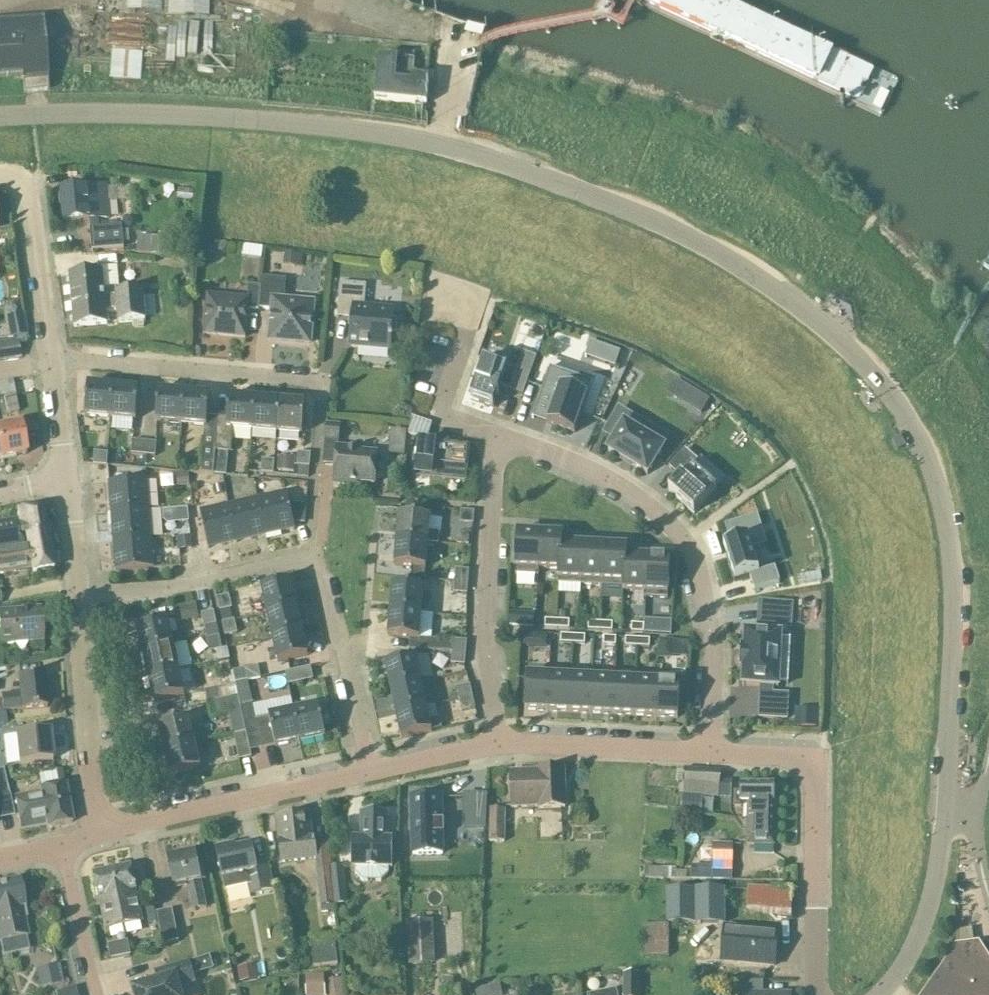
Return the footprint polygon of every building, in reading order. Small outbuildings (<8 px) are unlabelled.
[(590,2),(988,227),(988,149),(724,0),(591,0),(590,2)] [(42,20),(0,23),(0,77),(23,75),(25,91),(48,90),(42,20)] [(113,47),(112,76),(144,76),(144,48),(113,47)] [(376,99),(427,104),(429,78),(414,77),(415,61),(379,57),(376,99)] [(98,172),(87,173),(88,180),(99,179),(98,172)] [(62,191),(59,192),(60,204),(64,205),(65,222),(91,220),(94,250),(125,247),(123,225),(100,227),(99,219),(110,218),(107,185),(88,186),(62,188),(62,191)] [(193,189),(179,187),(177,199),(192,200),(193,189)] [(153,236),(152,254),(171,255),(173,237),(153,236)] [(200,240),(199,252),(209,253),(210,241),(200,240)] [(287,250),(285,262),(303,264),(305,252),(287,250)] [(103,267),(103,272),(71,274),(75,326),(108,323),(107,311),(118,309),(119,322),(146,320),(143,289),(116,291),(116,286),(120,286),(118,266),(103,267)] [(263,277),(262,285),(260,308),(273,309),(271,339),(310,342),(313,303),(285,300),(287,279),(263,277)] [(349,325),(353,325),(351,346),(391,349),(392,339),(394,339),(394,334),(392,333),(394,309),(365,306),(367,284),(341,282),(338,316),(350,317),(349,325)] [(246,337),(248,309),(260,310),(260,308),(262,285),(249,284),(248,299),(209,296),(206,334),(246,337)] [(22,314),(6,317),(10,338),(26,335),(22,314)] [(0,344),(0,362),(21,359),(18,341),(0,344)] [(606,347),(601,361),(616,366),(621,352),(606,347)] [(494,407),(508,367),(485,359),(471,398),(494,407)] [(518,375),(512,390),(523,394),(529,379),(533,368),(522,364),(518,375)] [(551,366),(541,393),(556,398),(547,423),(576,432),(589,394),(593,381),(566,372),(551,366)] [(675,380),(669,394),(708,411),(715,397),(675,380)] [(4,396),(7,414),(19,412),(13,382),(0,384),(0,397),(4,396)] [(86,416),(111,417),(114,386),(89,384),(86,416)] [(114,386),(111,417),(136,419),(140,389),(114,386)] [(157,421),(182,423),(185,392),(160,390),(157,421)] [(185,392),(182,423),(205,425),(201,473),(213,474),(218,417),(208,416),(211,395),(185,392)] [(218,417),(213,474),(215,475),(216,473),(224,473),(225,462),(228,462),(229,452),(232,452),(234,428),(252,429),(256,399),(230,396),(228,418),(218,417)] [(256,399),(252,429),(278,432),(281,401),(256,399)] [(281,401),(278,432),(303,434),(306,403),(281,401)] [(620,409),(606,432),(616,438),(609,451),(622,459),(635,466),(648,474),(664,447),(640,433),(645,424),(620,409)] [(413,416),(410,431),(429,435),(432,421),(413,416)] [(341,439),(343,422),(328,421),(326,438),(341,439)] [(0,428),(0,439),(4,458),(28,453),(22,423),(0,428)] [(391,428),(390,454),(406,454),(407,429),(391,428)] [(133,440),(132,453),(144,454),(145,441),(133,440)] [(145,441),(144,454),(156,455),(157,442),(145,441)] [(469,448),(421,443),(417,476),(419,476),(419,475),(465,480),(469,450),(469,448)] [(376,484),(379,453),(362,451),(362,448),(338,446),(335,484),(351,485),(351,482),(376,484)] [(670,490),(695,513),(718,487),(693,466),(699,460),(686,448),(670,466),(682,477),(670,490)] [(95,451),(94,464),(107,465),(109,453),(95,451)] [(298,465),(310,466),(312,453),(299,452),(298,465)] [(280,454),(279,468),(296,469),(296,454),(280,454)] [(263,459),(262,472),(274,473),(275,460),(263,459)] [(187,471),(178,471),(178,483),(188,482),(187,471)] [(110,482),(112,511),(150,508),(148,479),(110,482)] [(221,483),(215,485),(216,493),(223,491),(221,483)] [(288,492),(259,499),(267,535),(296,529),(294,520),(290,501),(288,492)] [(259,499),(230,505),(238,542),(267,535),(259,499)] [(201,511),(206,535),(209,548),(238,542),(230,505),(201,511)] [(50,541),(44,507),(18,511),(20,520),(0,523),(0,550),(50,541)] [(175,509),(177,522),(189,520),(188,507),(175,509)] [(150,508),(112,511),(115,541),(152,538),(150,508)] [(475,511),(462,509),(460,522),(474,523),(475,511)] [(398,540),(428,542),(428,543),(440,544),(442,519),(431,518),(431,517),(400,514),(398,540)] [(732,545),(725,547),(728,557),(727,557),(736,582),(751,577),(755,591),(781,583),(776,567),(760,572),(753,551),(768,546),(758,515),(726,526),(732,545)] [(541,533),(520,532),(519,532),(517,574),(539,576),(540,550),(541,533)] [(562,534),(542,533),(541,533),(540,550),(539,576),(540,576),(540,568),(560,569),(559,583),(560,583),(562,549),(562,535),(562,534)] [(584,545),(564,544),(563,544),(563,535),(562,535),(562,549),(560,583),(582,585),(583,548),(584,545)] [(178,538),(178,547),(192,546),(191,537),(178,538)] [(152,538),(115,541),(117,571),(154,568),(152,538)] [(428,542),(398,540),(395,565),(426,568),(428,543),(428,542)] [(0,550),(0,574),(32,570),(32,572),(54,569),(50,541),(0,550)] [(583,548),(582,585),(603,586),(605,548),(605,546),(584,545),(583,548)] [(605,546),(603,586),(605,586),(624,587),(625,587),(626,556),(627,556),(628,553),(628,548),(628,547),(627,547),(607,546),(605,546)] [(624,588),(624,591),(646,592),(648,557),(627,556),(626,556),(625,587),(624,587),(624,588)] [(671,558),(650,557),(648,557),(646,592),(645,597),(668,598),(669,590),(671,558)] [(457,568),(456,580),(469,581),(470,570),(457,568)] [(456,580),(454,592),(468,593),(469,581),(456,580)] [(262,587),(268,612),(298,606),(293,581),(262,587)] [(393,585),(391,610),(422,613),(425,587),(393,585)] [(230,594),(218,597),(220,610),(232,608),(230,594)] [(759,601),(757,626),(792,628),(794,603),(759,601)] [(174,607),(174,608),(175,615),(177,622),(199,618),(196,603),(174,607)] [(298,606),(268,612),(273,637),(303,631),(298,606)] [(0,626),(2,644),(44,640),(41,608),(0,611),(0,626)] [(214,610),(202,613),(205,627),(207,626),(210,637),(220,635),(214,610)] [(420,638),(420,636),(422,613),(391,610),(389,635),(412,638),(420,638)] [(510,624),(522,625),(523,612),(510,611),(510,624)] [(148,613),(138,616),(140,627),(150,625),(149,619),(148,613)] [(236,619),(223,622),(226,635),(238,632),(236,619)] [(558,628),(558,620),(546,619),(546,627),(558,628)] [(654,620),(645,619),(644,632),(653,633),(654,620)] [(558,628),(570,628),(570,620),(558,620),(558,628)] [(139,627),(144,652),(174,645),(184,643),(181,633),(172,635),(169,621),(150,625),(140,627),(139,627)] [(601,622),(589,621),(589,629),(600,630),(601,622)] [(613,623),(601,622),(600,630),(613,631),(613,623)] [(643,632),(644,624),(633,623),(632,632),(643,632)] [(303,631),(273,637),(278,662),(309,656),(303,631)] [(743,654),(743,664),(743,668),(744,669),(744,684),(743,684),(743,686),(745,686),(745,685),(762,686),(760,717),(787,719),(789,695),(773,694),(773,689),(773,687),(777,687),(777,688),(779,688),(779,686),(779,683),(789,684),(791,639),(781,639),(781,636),(782,636),(782,634),(780,634),(779,634),(773,634),(748,633),(748,632),(746,632),(746,634),(746,649),(744,649),(743,654)] [(547,634),(525,633),(525,644),(547,646),(547,634)] [(561,642),(573,643),(574,635),(562,634),(561,642)] [(220,635),(210,637),(207,638),(210,652),(222,649),(220,635)] [(586,635),(574,635),(573,643),(585,644),(586,635)] [(605,636),(604,644),(616,645),(617,637),(605,636)] [(626,637),(626,646),(638,646),(638,638),(626,637)] [(454,638),(453,651),(466,652),(467,640),(454,638)] [(638,646),(650,647),(650,639),(638,638),(638,646)] [(673,640),(662,640),(661,657),(669,657),(672,654),(673,640)] [(174,645),(144,652),(149,676),(180,670),(174,645)] [(453,651),(452,663),(465,664),(466,652),(453,651)] [(386,664),(391,688),(422,682),(416,657),(386,664)] [(259,665),(246,668),(248,680),(262,678),(259,665)] [(312,667),(287,672),(289,684),(314,679),(312,667)] [(180,670),(149,676),(155,701),(185,695),(180,670)] [(20,678),(21,692),(1,695),(4,711),(23,709),(48,707),(45,675),(20,678)] [(548,711),(550,676),(528,675),(526,710),(548,711)] [(657,675),(657,681),(636,680),(635,715),(656,717),(658,675),(657,675)] [(680,677),(658,675),(656,717),(678,718),(680,677)] [(570,712),(572,677),(550,676),(548,711),(570,712)] [(591,713),(593,678),(572,677),(570,712),(591,713)] [(615,679),(593,678),(591,713),(613,714),(615,679)] [(635,715),(636,680),(615,679),(613,714),(635,715)] [(237,683),(236,683),(239,695),(241,707),(253,705),(251,692),(248,680),(237,683)] [(422,682),(391,688),(397,713),(427,707),(422,682)] [(471,685),(458,687),(460,699),(473,696),(471,685)] [(208,701),(221,699),(219,688),(206,690),(208,701)] [(221,699),(208,701),(212,717),(229,713),(234,734),(235,734),(239,733),(247,731),(241,708),(241,707),(239,695),(221,699)] [(473,696),(460,699),(463,711),(476,708),(473,696)] [(250,748),(275,743),(276,746),(301,741),(295,711),(256,719),(253,705),(241,707),(241,708),(247,731),(250,748)] [(320,705),(295,711),(301,741),(326,735),(320,705)] [(427,707),(397,713),(402,738),(433,731),(432,731),(442,729),(440,718),(430,720),(427,707)] [(817,711),(798,711),(798,725),(817,726),(817,711)] [(160,724),(165,749),(196,743),(190,718),(160,724)] [(250,748),(247,731),(239,733),(235,734),(240,759),(252,757),(252,756),(250,748)] [(50,732),(17,735),(19,763),(53,760),(50,732)] [(196,743),(165,749),(171,774),(201,768),(196,743)] [(251,750),(255,768),(271,765),(267,746),(251,750)] [(685,767),(683,793),(702,795),(719,796),(722,771),(685,767)] [(0,769),(0,795),(9,793),(4,768),(0,769)] [(566,807),(565,768),(538,769),(538,771),(511,772),(512,807),(540,806),(540,808),(566,807)] [(40,789),(41,792),(16,797),(22,829),(47,824),(48,827),(73,822),(65,784),(40,789)] [(741,785),(741,793),(735,793),(735,807),(749,807),(749,803),(776,804),(776,785),(741,785)] [(419,798),(413,798),(414,854),(444,853),(443,835),(446,835),(445,822),(443,822),(442,798),(436,798),(436,793),(418,794),(419,798)] [(683,793),(681,814),(701,816),(702,795),(683,793)] [(467,795),(466,811),(486,812),(487,796),(467,795)] [(749,807),(748,844),(775,845),(776,804),(749,803),(749,807)] [(490,809),(490,841),(506,842),(507,809),(490,809)] [(313,836),(310,812),(277,816),(280,840),(279,840),(282,862),(319,858),(316,836),(313,836)] [(353,867),(357,867),(357,872),(364,880),(384,880),(392,873),(392,867),(393,867),(393,839),(388,839),(388,812),(362,812),(362,838),(353,838),(353,867)] [(331,841),(318,842),(322,904),(336,903),(331,841)] [(692,865),(691,879),(713,880),(725,880),(726,843),(714,842),(713,866),(692,865)] [(217,848),(224,877),(226,889),(249,884),(251,895),(275,889),(269,860),(256,862),(252,844),(236,847),(235,844),(217,848)] [(175,886),(188,883),(193,910),(208,907),(202,880),(207,879),(205,865),(199,866),(196,853),(169,858),(175,886)] [(346,864),(334,865),(336,895),(337,904),(349,903),(346,864)] [(669,877),(669,866),(645,865),(645,876),(669,877)] [(132,866),(116,869),(118,881),(113,882),(115,894),(118,893),(125,925),(143,921),(136,890),(138,890),(132,866)] [(118,881),(116,869),(93,874),(98,898),(100,898),(107,929),(125,925),(118,893),(115,894),(113,882),(118,881)] [(20,880),(0,884),(0,942),(1,942),(4,955),(30,950),(27,936),(29,936),(25,918),(28,918),(20,880)] [(748,913),(779,916),(792,918),(793,890),(749,888),(748,913)] [(725,889),(668,889),(668,923),(725,923),(725,889)] [(157,911),(157,912),(163,943),(179,940),(173,909),(157,911)] [(410,965),(435,964),(434,918),(409,919),(410,965)] [(670,924),(643,924),(644,956),(670,956),(670,924)] [(727,928),(724,959),(774,964),(777,932),(727,928)] [(129,940),(109,944),(112,958),(132,954),(129,940)] [(338,943),(313,945),(316,965),(340,963),(338,943)] [(985,965),(980,944),(960,946),(928,994),(988,994),(988,971),(985,965)] [(196,982),(190,961),(156,971),(159,982),(134,989),(136,994),(182,994),(179,987),(196,982)] [(257,963),(239,966),(242,983),(260,980),(257,963)] [(59,964),(47,967),(51,986),(63,983),(59,964)] [(640,975),(625,974),(625,994),(640,994),(640,975)] [(444,976),(443,987),(454,988),(455,976),(444,976)] [(325,977),(306,977),(307,994),(326,994),(325,977)] [(329,980),(331,994),(346,994),(344,978),(329,980)] [(744,993),(744,994),(791,994),(791,993),(764,993),(764,980),(740,982),(740,993),(744,993)]
